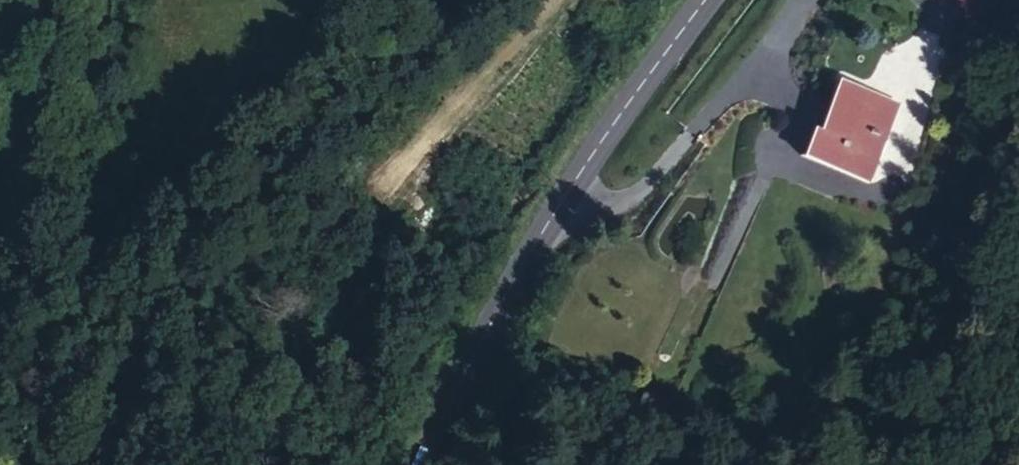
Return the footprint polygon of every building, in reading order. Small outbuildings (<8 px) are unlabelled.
[(869,178),(897,97),(827,73),(800,155),(869,178)]
